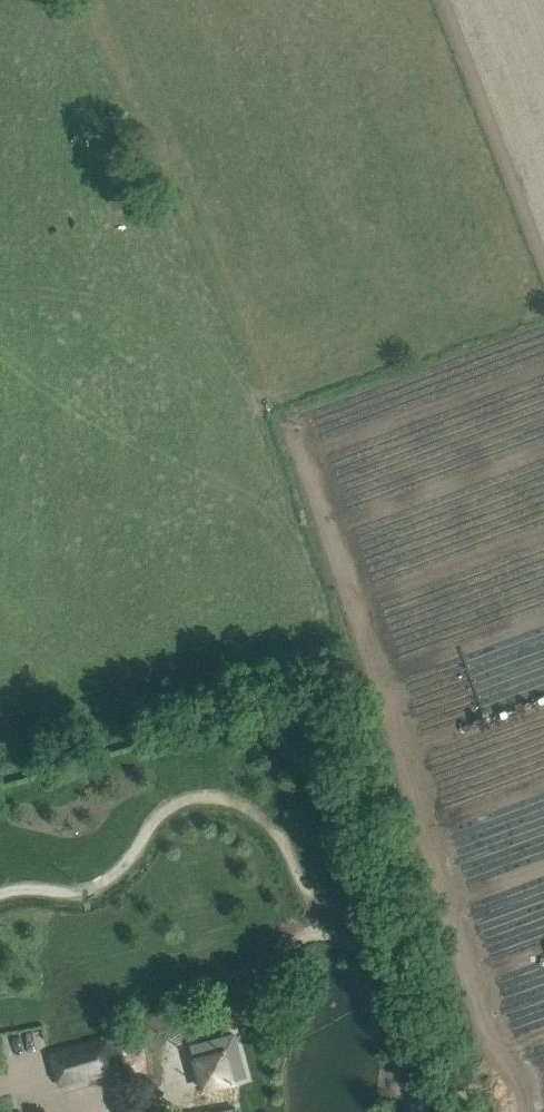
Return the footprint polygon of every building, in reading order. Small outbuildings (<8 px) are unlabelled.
[(50,1053),(51,1053),(72,1047),(81,1077),(75,1079),(74,1074),(73,1074),(75,1080),(118,1067),(108,1036),(50,1053)]
